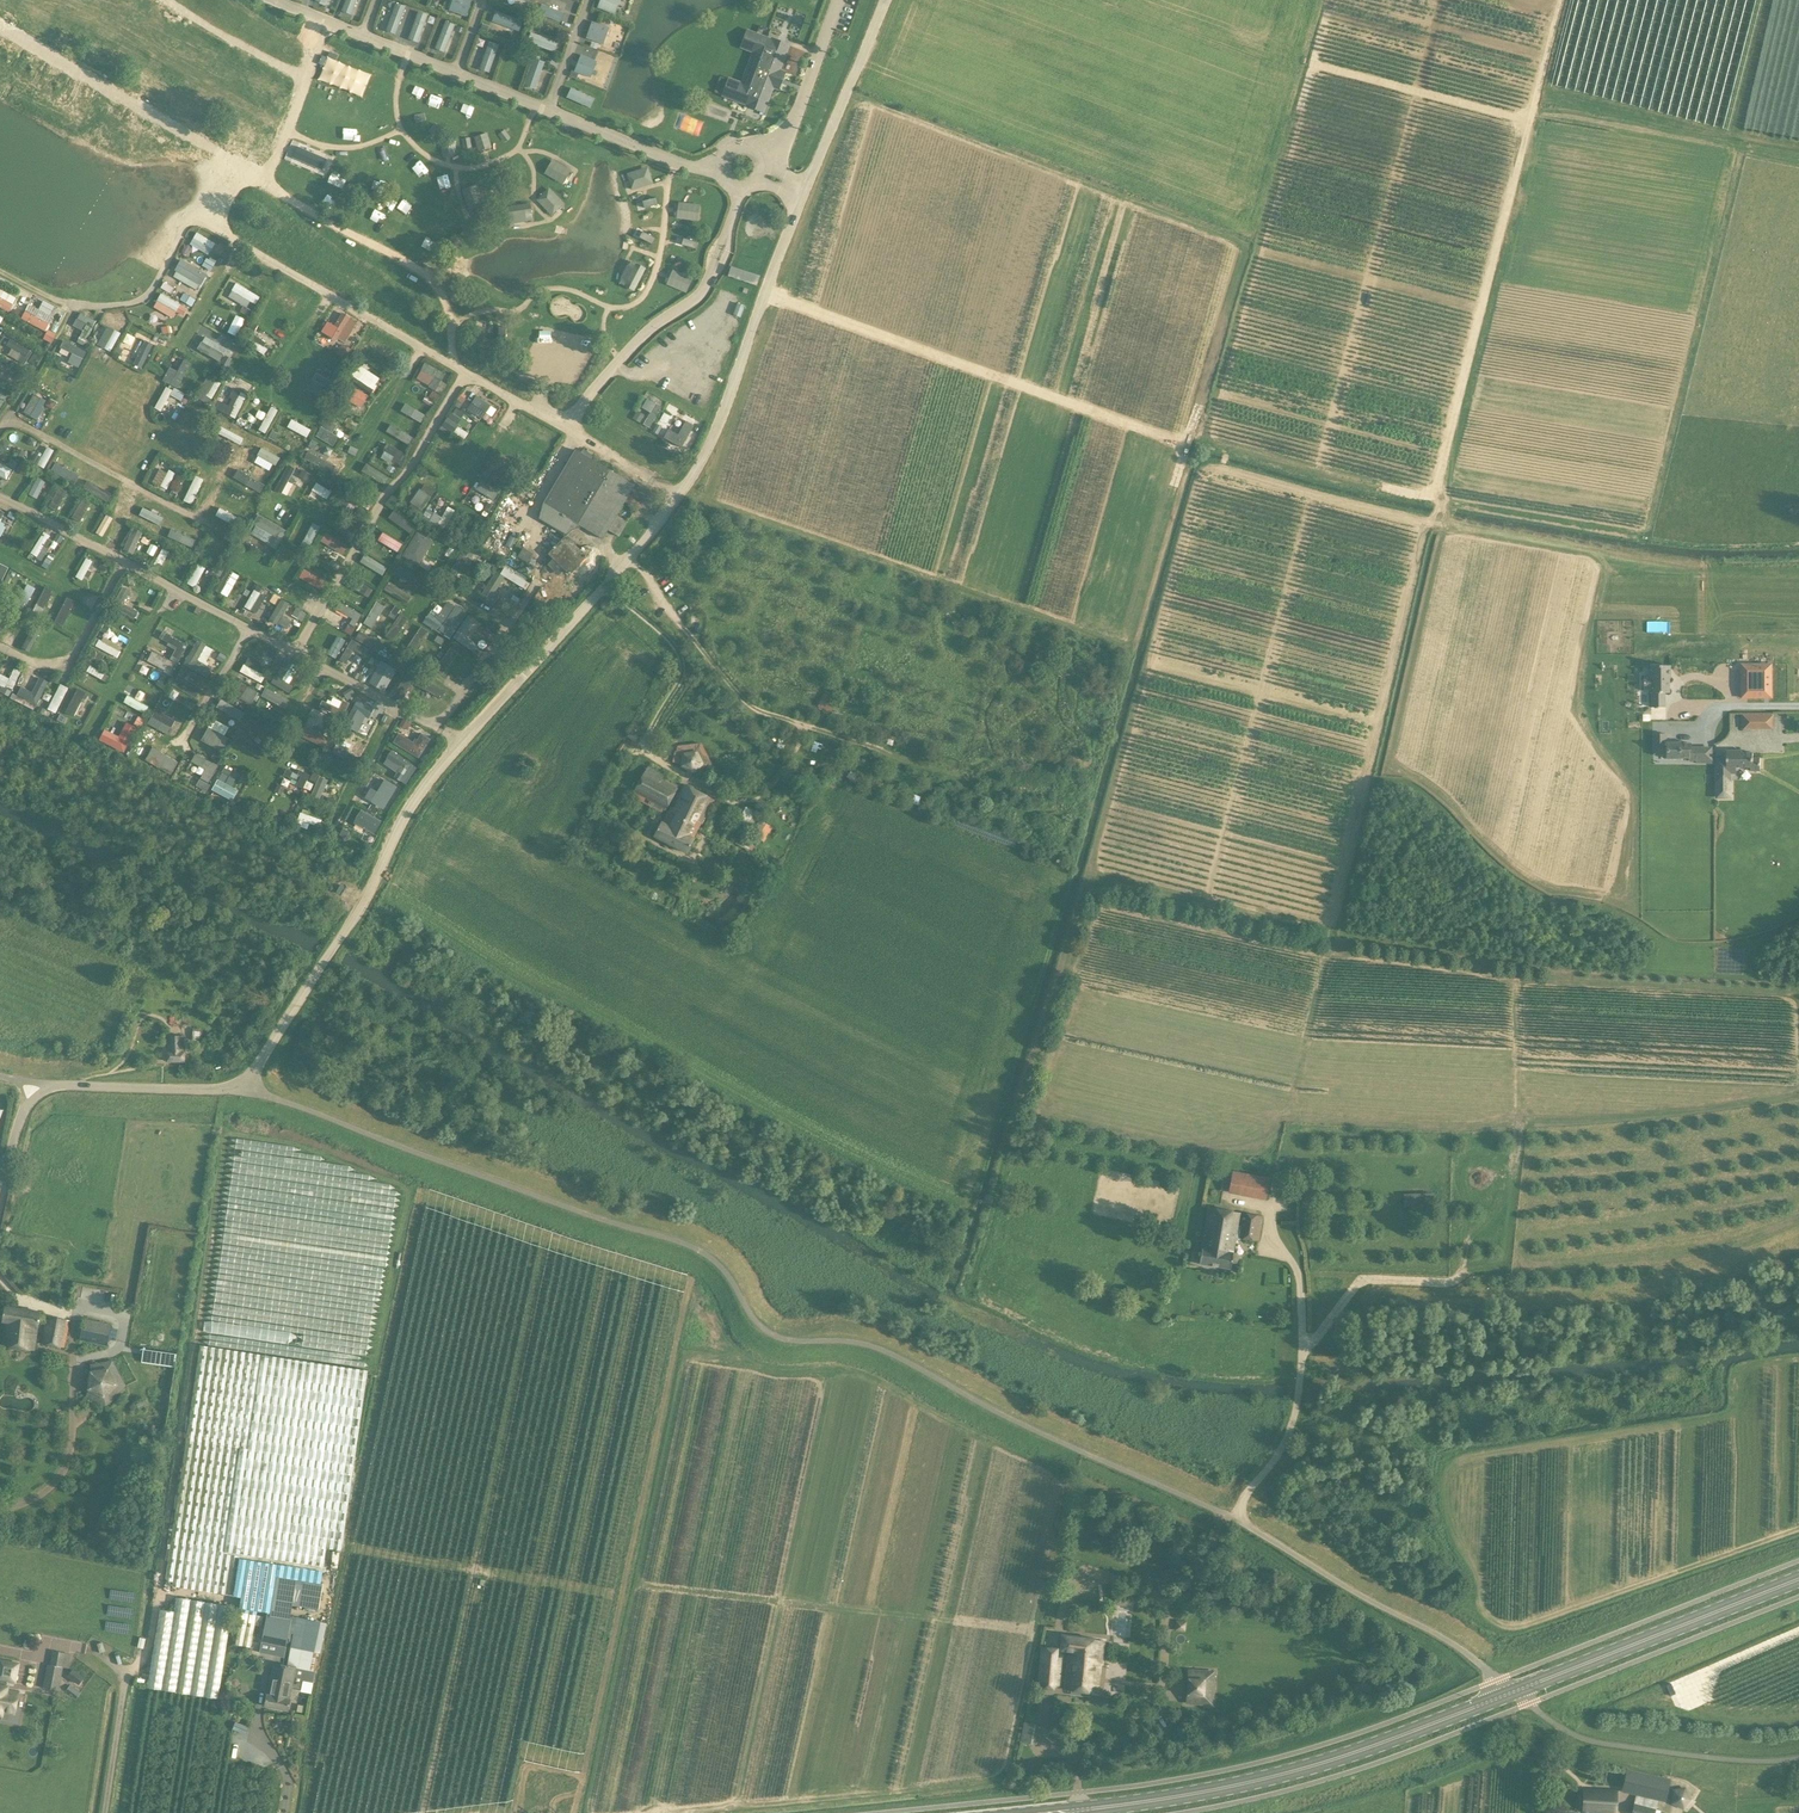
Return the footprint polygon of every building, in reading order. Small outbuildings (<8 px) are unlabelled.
[(342,11),(351,15),(357,0),(346,0),(342,11)] [(466,17),(472,0),(453,0),(449,11),(466,17)] [(615,15),(620,0),(600,0),(597,8),(615,15)] [(395,34),(405,7),(396,4),(386,31),(395,34)] [(541,4),(538,14),(560,22),(564,13),(541,4)] [(427,15),(418,12),(408,39),(418,43),(427,15)] [(519,32),(522,21),(495,12),(492,22),(519,32)] [(455,25),(445,21),(435,48),(444,52),(455,25)] [(592,22),(586,39),(603,45),(609,28),(592,22)] [(483,24),(480,31),(487,33),(489,27),(483,24)] [(771,38),(770,40),(745,31),(739,49),(751,54),(741,82),(728,77),(721,96),(746,105),(746,107),(764,113),(773,89),(778,90),(785,71),(780,69),(789,45),(771,38)] [(530,32),(527,42),(554,52),(558,42),(530,32)] [(499,46),(489,42),(480,69),(489,73),(499,46)] [(350,73),(354,64),(328,52),(324,61),(350,73)] [(591,78),(597,61),(580,55),(574,71),(578,73),(591,78)] [(535,89),(544,63),(534,59),(525,86),(535,89)] [(572,71),(569,77),(576,79),(578,73),(574,71),(574,72),(572,71)] [(319,74),(315,83),(342,94),(345,85),(319,74)] [(52,77),(50,91),(58,92),(60,79),(52,77)] [(571,87),(566,97),(590,108),(594,98),(571,87)] [(84,95),(96,99),(98,93),(86,88),(84,95)] [(312,91),(309,100),(335,111),(339,103),(312,91)] [(305,110),(302,119),(327,130),(331,122),(305,110)] [(678,129),(699,136),(704,121),(684,114),(678,129)] [(513,146),(520,129),(493,119),(487,137),(513,146)] [(138,136),(145,124),(138,120),(131,133),(138,136)] [(120,128),(113,144),(129,151),(136,135),(120,128)] [(157,141),(165,144),(168,137),(160,134),(157,141)] [(210,170),(204,174),(215,188),(236,172),(230,164),(215,176),(210,170)] [(705,217),(714,224),(721,215),(712,208),(705,217)] [(246,228),(261,236),(267,227),(251,218),(246,228)] [(403,231),(396,249),(403,251),(410,234),(403,231)] [(210,253),(216,241),(195,232),(190,245),(210,253)] [(280,232),(274,240),(297,255),(303,247),(280,232)] [(654,238),(640,234),(637,248),(651,251),(654,238)] [(411,236),(404,250),(422,260),(429,246),(411,236)] [(687,250),(696,255),(701,246),(691,241),(687,250)] [(212,270),(216,262),(206,257),(202,265),(212,270)] [(198,289),(207,272),(181,259),(172,276),(198,289)] [(620,288),(639,296),(642,287),(623,279),(620,288)] [(250,300),(256,304),(260,297),(237,282),(228,295),(246,307),(250,300)] [(11,311),(17,295),(0,288),(0,306),(11,311)] [(277,306),(294,312),(299,296),(282,291),(277,306)] [(180,298),(192,304),(195,298),(183,292),(180,298)] [(153,307),(174,317),(176,313),(183,316),(188,306),(160,293),(153,307)] [(21,319),(46,330),(53,315),(28,303),(21,319)] [(733,314),(740,317),(744,306),(738,303),(733,314)] [(222,304),(214,317),(237,331),(245,319),(222,304)] [(351,346),(358,333),(353,330),(358,320),(341,311),(335,324),(327,320),(322,331),(351,346)] [(80,336),(87,339),(96,319),(79,312),(73,325),(83,329),(80,336)] [(112,351),(120,331),(106,325),(98,345),(112,351)] [(267,342),(271,334),(264,330),(259,337),(267,342)] [(24,363),(33,350),(5,332),(0,340),(0,348),(24,363)] [(224,343),(227,336),(218,333),(215,340),(224,343)] [(143,339),(135,365),(144,368),(152,341),(143,339)] [(63,340),(60,347),(73,352),(68,363),(80,367),(87,350),(63,340)] [(197,349),(220,361),(224,353),(201,341),(197,349)] [(366,344),(362,352),(385,364),(394,348),(380,341),(376,349),(366,344)] [(338,352),(347,357),(351,350),(344,346),(345,343),(344,342),(338,352)] [(151,365),(161,369),(169,351),(159,346),(151,365)] [(564,394),(596,356),(585,347),(553,385),(564,394)] [(69,359),(71,352),(61,348),(58,356),(69,359)] [(35,352),(26,361),(32,367),(40,357),(35,352)] [(18,370),(0,358),(0,368),(14,377),(18,370)] [(178,388),(191,363),(183,359),(178,370),(170,366),(162,380),(178,388)] [(423,362),(416,380),(433,387),(429,397),(438,401),(441,393),(438,392),(445,370),(423,362)] [(356,364),(350,376),(375,388),(381,376),(356,364)] [(316,373),(313,379),(326,385),(329,379),(316,373)] [(211,399),(221,382),(209,374),(198,391),(211,399)] [(171,394),(181,399),(185,393),(166,384),(154,407),(162,411),(171,394)] [(351,385),(344,399),(362,407),(368,393),(351,385)] [(10,393),(0,387),(0,409),(10,393)] [(226,403),(219,399),(215,408),(236,417),(247,394),(234,387),(226,403)] [(34,393),(23,413),(31,417),(41,397),(34,393)] [(487,422),(497,408),(476,394),(467,408),(487,422)] [(643,423),(650,427),(662,406),(647,397),(642,406),(651,411),(643,423)] [(174,419),(177,412),(165,405),(161,412),(174,419)] [(271,405),(258,429),(265,433),(278,409),(271,405)] [(443,425),(464,439),(469,432),(456,424),(464,412),(455,406),(443,425)] [(642,423),(649,412),(641,407),(634,418),(642,423)] [(327,416),(316,435),(333,446),(339,436),(328,429),(334,420),(327,416)] [(291,418),(287,427),(307,437),(312,429),(291,418)] [(663,437),(682,447),(694,423),(686,419),(678,434),(667,429),(663,437)] [(218,435),(233,439),(235,431),(220,427),(218,435)] [(176,433),(172,440),(190,448),(194,441),(176,433)] [(231,450),(241,454),(248,437),(239,433),(231,450)] [(398,466),(405,452),(388,443),(380,457),(398,466)] [(46,445),(37,464),(45,468),(54,449),(46,445)] [(320,459),(337,467),(343,455),(325,447),(320,459)] [(634,485),(575,450),(543,503),(538,519),(567,536),(571,531),(579,528),(581,526),(602,539),(624,503),(638,511),(642,504),(628,496),(634,485)] [(500,454),(489,480),(504,486),(515,460),(500,454)] [(11,478),(16,460),(9,458),(8,462),(0,460),(0,474),(11,478)] [(153,482),(168,489),(175,473),(160,466),(153,482)] [(90,469),(84,480),(76,476),(72,484),(87,492),(97,472),(90,469)] [(186,498),(195,501),(203,478),(194,475),(186,498)] [(494,500),(499,493),(480,481),(475,488),(494,500)] [(424,482),(409,505),(420,513),(435,490),(424,482)] [(428,507),(423,515),(444,529),(456,510),(449,505),(442,516),(428,507)] [(104,513),(95,533),(103,536),(112,517),(104,513)] [(256,525),(251,535),(277,549),(288,529),(258,513),(253,524),(256,525)] [(133,529),(124,548),(131,552),(141,533),(133,529)] [(565,536),(548,554),(570,574),(587,556),(565,536)] [(161,567),(171,549),(163,545),(154,564),(161,567)] [(463,547),(456,565),(469,570),(475,552),(463,547)] [(517,558),(531,566),(537,556),(523,548),(517,558)] [(92,570),(96,561),(85,556),(76,577),(83,580),(88,569),(92,570)] [(196,562),(188,584),(196,588),(205,566),(196,562)] [(480,597),(500,609),(510,593),(520,598),(529,581),(504,567),(501,573),(495,570),(480,597)] [(227,568),(216,590),(229,596),(239,574),(227,568)] [(127,575),(124,582),(133,586),(137,579),(127,575)] [(20,600),(28,603),(35,587),(27,584),(20,600)] [(112,607),(138,619),(142,612),(123,603),(130,589),(122,585),(112,607)] [(290,630),(293,622),(301,625),(307,610),(279,599),(270,623),(290,630)] [(374,600),(366,623),(375,627),(384,604),(374,600)] [(431,608),(423,623),(478,653),(482,646),(471,640),(475,633),(489,641),(493,634),(485,630),(488,625),(446,602),(440,613),(431,608)] [(342,603),(339,610),(352,617),(345,631),(352,635),(363,614),(342,603)] [(31,620),(19,647),(26,650),(28,645),(50,655),(60,633),(31,620)] [(170,659),(178,663),(188,643),(164,630),(159,637),(177,647),(170,659)] [(96,647),(118,657),(123,646),(101,636),(96,647)] [(348,662),(354,651),(363,657),(368,647),(351,638),(341,659),(348,662)] [(207,677),(215,664),(208,660),(214,648),(197,639),(183,664),(207,677)] [(171,673),(176,662),(152,650),(147,661),(171,673)] [(286,657),(272,683),(287,691),(301,665),(286,657)] [(240,672),(260,681),(267,666),(246,658),(240,672)] [(85,668),(105,680),(108,674),(88,662),(85,668)] [(1772,665),(1742,665),(1742,699),(1772,699),(1772,665)] [(1652,694),(1652,708),(1665,708),(1665,694),(1670,694),(1670,681),(1671,681),(1671,667),(1663,667),(1663,666),(1658,666),(1658,667),(1650,667),(1650,678),(1644,678),(1644,690),(1651,690),(1651,694),(1652,694)] [(0,675),(0,691),(11,695),(20,669),(13,667),(7,685),(2,684),(4,676),(0,675)] [(371,684),(395,693),(403,674),(387,667),(385,671),(377,668),(371,684)] [(39,676),(31,691),(21,685),(15,696),(35,707),(49,681),(39,676)] [(253,705),(260,692),(239,681),(232,695),(253,705)] [(47,708),(56,713),(69,687),(60,682),(47,708)] [(78,687),(65,711),(74,716),(87,692),(78,687)] [(337,715),(343,701),(327,693),(320,707),(337,715)] [(832,710),(837,698),(824,693),(819,705),(832,710)] [(344,718),(354,729),(372,712),(362,701),(344,718)] [(168,734),(176,719),(155,708),(147,724),(168,734)] [(1757,714),(1742,714),(1742,728),(1757,728),(1757,714)] [(408,731),(413,722),(404,716),(398,726),(408,731)] [(225,735),(230,726),(212,718),(201,740),(222,751),(229,737),(225,735)] [(104,728),(98,741),(125,752),(137,727),(125,722),(120,735),(104,728)] [(302,738),(326,745),(329,734),(305,727),(302,738)] [(418,758),(431,738),(421,732),(414,742),(398,732),(392,741),(418,758)] [(1665,733),(1652,734),(1652,746),(1665,746),(1665,754),(1665,759),(1680,758),(1689,758),(1689,760),(1697,760),(1697,763),(1703,763),(1703,748),(1703,747),(1691,747),(1690,743),(1680,743),(1680,742),(1665,742),(1665,733)] [(677,746),(674,763),(682,764),(681,766),(693,772),(694,771),(700,777),(711,766),(712,765),(701,743),(677,746)] [(130,754),(142,760),(145,753),(134,747),(130,754)] [(147,759),(171,772),(177,760),(153,747),(147,759)] [(390,748),(386,757),(410,769),(414,761),(390,748)] [(1727,760),(1717,760),(1717,788),(1728,788),(1728,767),(1751,767),(1751,771),(1761,771),(1760,758),(1753,758),(1753,753),(1742,753),(1742,750),(1727,751),(1727,760)] [(188,769),(201,774),(196,786),(207,790),(218,763),(194,753),(188,769)] [(519,768),(531,775),(536,767),(524,760),(519,768)] [(232,800),(239,789),(226,782),(233,768),(225,764),(212,789),(232,800)] [(319,801),(328,779),(300,767),(298,772),(285,767),(276,790),(284,793),(289,781),(312,791),(309,797),(319,801)] [(677,788),(661,780),(663,775),(647,767),(633,792),(665,809),(677,788)] [(804,782),(786,774),(782,782),(800,790),(804,782)] [(384,778),(377,790),(370,787),(364,797),(384,809),(397,785),(384,778)] [(693,838),(700,823),(701,824),(714,799),(683,784),(670,810),(669,809),(663,822),(661,822),(654,837),(686,853),(693,838)] [(752,833),(765,841),(773,827),(760,819),(762,816),(754,812),(755,811),(747,806),(746,807),(743,805),(741,808),(742,808),(734,822),(746,829),(747,828),(753,832),(752,833)] [(319,826),(322,819),(300,811),(295,825),(307,829),(310,823),(319,826)] [(618,837),(616,836),(618,833),(610,829),(606,835),(613,839),(612,841),(615,842),(618,837)] [(754,844),(740,835),(736,843),(749,851),(754,844)] [(200,1041),(201,1032),(193,1031),(192,1041),(200,1041)] [(168,1037),(167,1051),(166,1061),(185,1061),(185,1052),(182,1052),(183,1037),(168,1037)] [(1232,1170),(1227,1193),(1265,1200),(1269,1178),(1232,1170)] [(1433,1207),(1433,1193),(1404,1194),(1404,1207),(1433,1207)] [(1241,1213),(1207,1207),(1198,1264),(1230,1269),(1235,1237),(1258,1241),(1262,1216),(1242,1213),(1240,1226),(1239,1226),(1241,1213)] [(4,1306),(2,1321),(5,1322),(1,1346),(34,1351),(37,1334),(34,1334),(35,1327),(38,1328),(40,1311),(4,1306)] [(64,1347),(65,1345),(69,1321),(46,1316),(41,1343),(64,1347)] [(85,1318),(80,1339),(108,1345),(112,1324),(85,1318)] [(88,1393),(86,1397),(106,1406),(125,1386),(112,1361),(90,1365),(91,1371),(88,1393)] [(323,1583),(297,1579),(293,1604),(319,1608),(323,1583)] [(291,1647),(320,1653),(326,1624),(293,1617),(292,1619),(267,1614),(260,1652),(285,1657),(290,1633),(294,1634),(291,1647)] [(1104,1640),(1062,1636),(1061,1650),(1068,1651),(1064,1689),(1096,1692),(1097,1685),(1098,1685),(1100,1663),(1101,1663),(1104,1640)] [(316,1671),(320,1653),(291,1647),(287,1666),(273,1663),(267,1694),(266,1694),(264,1705),(287,1709),(296,1667),(303,1669),(301,1679),(312,1681),(314,1671),(316,1671)] [(1060,1658),(1057,1658),(1058,1649),(1040,1647),(1037,1684),(1058,1686),(1060,1658)] [(6,1687),(7,1680),(15,1682),(19,1663),(2,1660),(0,1671),(0,1715),(1,1715),(1,1710),(13,1713),(18,1689),(6,1687)] [(64,1667),(47,1664),(43,1688),(59,1691),(64,1667)] [(78,1685),(84,1677),(72,1669),(66,1676),(78,1685)] [(1188,1669),(1186,1704),(1214,1706),(1215,1670),(1188,1669)] [(1020,1740),(1031,1743),(1035,1722),(1024,1720),(1020,1740)] [(1626,1768),(1622,1791),(1665,1801),(1667,1794),(1670,1779),(1664,1777),(1626,1768)] [(1676,1786),(1670,1802),(1687,1808),(1692,1792),(1676,1786)] [(1616,1812),(1617,1789),(1582,1788),(1581,1811),(1616,1812)] [(525,1791),(523,1798),(534,1801),(535,1793),(525,1791)] [(1661,1810),(1655,1809),(1633,1803),(1630,1812),(1661,1812),(1661,1810)]
